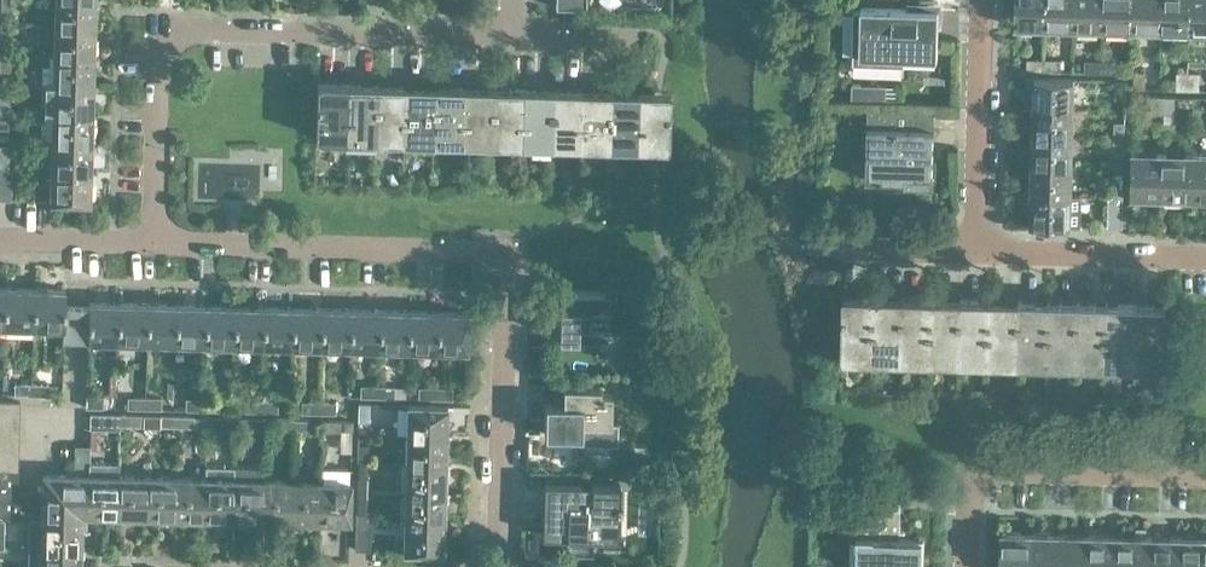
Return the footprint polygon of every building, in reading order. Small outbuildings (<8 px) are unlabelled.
[(13,0),(1,0),(1,11),(13,12),(13,0)] [(96,0),(55,0),(55,27),(95,28),(96,0)] [(1045,0),(1016,0),(1015,26),(1016,26),(1044,27),(1045,0)] [(1074,0),(1045,0),(1044,27),(1073,27),(1074,0)] [(1103,0),(1074,0),(1073,27),(1102,28),(1103,0)] [(1133,0),(1103,0),(1102,28),(1110,28),(1113,33),(1126,34),(1129,29),(1132,29),(1133,0)] [(1162,0),(1133,0),(1132,29),(1161,30),(1162,0)] [(1191,0),(1162,0),(1161,30),(1190,31),(1191,0)] [(1190,31),(1205,31),(1205,0),(1191,0),(1190,31)] [(937,57),(939,9),(861,7),(861,10),(854,10),(854,12),(855,12),(855,24),(854,24),(854,26),(855,26),(854,38),(853,38),(853,41),(854,41),(854,53),(853,53),(853,63),(854,63),(854,62),(869,63),(869,64),(871,64),(871,63),(885,63),(885,64),(887,64),(887,63),(902,64),(902,65),(904,65),(904,56),(937,57)] [(94,57),(95,28),(55,27),(54,53),(49,53),(49,57),(94,57)] [(0,36),(0,54),(0,55),(12,56),(12,37),(0,36)] [(12,56),(0,55),(0,70),(11,70),(12,56)] [(93,86),(94,57),(49,57),(49,64),(42,64),(42,85),(93,86)] [(1043,71),(1043,59),(1027,58),(1027,70),(1043,71)] [(1061,59),(1043,59),(1043,71),(1061,71),(1061,59)] [(1101,72),(1102,60),(1085,60),(1085,72),(1101,72)] [(1118,61),(1102,60),(1101,72),(1118,73),(1118,61)] [(1135,88),(1160,89),(1161,72),(1135,71),(1135,88)] [(1188,90),(1189,72),(1177,72),(1176,89),(1188,90)] [(1200,73),(1189,72),(1188,90),(1200,90),(1200,73)] [(1035,78),(1034,107),(1074,108),(1075,79),(1035,78)] [(1127,80),(1116,80),(1116,97),(1126,97),(1127,80)] [(347,137),(348,85),(318,84),(317,135),(317,145),(335,145),(335,136),(347,137)] [(92,115),(93,86),(42,85),(41,113),(53,114),(92,115)] [(375,146),(377,85),(348,85),(347,137),(358,137),(358,146),(375,146)] [(405,138),(406,86),(377,85),(375,146),(393,147),(393,138),(405,138)] [(433,148),(435,87),(406,86),(405,138),(416,139),(416,147),(433,148)] [(463,140),(464,88),(435,87),(433,148),(451,148),(451,140),(463,140)] [(491,149),(493,88),(464,88),(463,140),(474,140),(474,149),(491,149)] [(521,141),(523,89),(493,88),(491,149),(509,150),(509,141),(521,141)] [(550,151),(552,90),(523,89),(521,141),(533,142),(533,150),(550,151)] [(580,143),(581,91),(552,90),(550,151),(568,151),(568,143),(580,143)] [(608,153),(610,92),(581,91),(580,143),(591,143),(591,152),(608,153)] [(619,91),(619,92),(610,92),(608,153),(626,153),(626,144),(649,145),(649,154),(667,154),(667,145),(668,145),(669,92),(619,91)] [(0,95),(0,113),(10,113),(11,95),(0,95)] [(1163,113),(1163,96),(1153,96),(1153,113),(1163,113)] [(1176,97),(1163,96),(1163,113),(1175,114),(1176,97)] [(936,110),(936,109),(853,107),(853,109),(854,109),(853,127),(868,128),(868,129),(867,177),(866,177),(866,179),(906,180),(906,176),(934,177),(934,175),(933,175),(933,150),(934,130),(935,130),(935,128),(932,128),(933,120),(934,120),(934,110),(936,110)] [(1073,137),(1074,108),(1034,107),(1033,136),(1073,137)] [(10,113),(0,113),(0,128),(10,128),(10,113)] [(92,144),(92,115),(53,114),(52,144),(92,144)] [(1125,139),(1125,122),(1115,122),(1115,138),(1125,139)] [(1072,167),(1073,137),(1033,136),(1033,166),(1072,167)] [(1125,155),(1125,139),(1115,138),(1114,154),(1125,155)] [(91,172),(92,144),(52,144),(51,171),(91,172)] [(0,145),(0,163),(7,163),(7,170),(13,170),(13,169),(8,169),(9,145),(0,145)] [(1160,197),(1162,152),(1133,151),(1133,150),(1132,150),(1131,197),(1132,197),(1132,196),(1160,197)] [(1190,198),(1191,153),(1162,152),(1160,197),(1190,198)] [(1191,153),(1190,198),(1205,198),(1205,153),(1191,153)] [(13,170),(7,170),(7,163),(0,163),(0,198),(9,199),(11,199),(13,170)] [(1072,195),(1072,167),(1033,166),(1032,194),(1072,195)] [(90,202),(91,172),(51,171),(50,201),(54,201),(54,206),(56,206),(56,205),(69,206),(71,206),(71,201),(90,202)] [(1113,196),(1109,196),(1109,197),(1124,197),(1124,173),(1114,173),(1113,196)] [(1081,195),(1072,195),(1032,194),(1031,224),(1080,225),(1081,195)] [(1123,227),(1124,197),(1109,197),(1108,226),(1110,226),(1110,225),(1121,226),(1121,227),(1123,227)] [(35,326),(36,288),(7,287),(5,325),(35,326)] [(64,327),(65,302),(66,289),(36,288),(35,326),(63,327),(64,327)] [(609,303),(609,290),(602,289),(602,290),(561,289),(560,306),(548,306),(548,331),(559,331),(559,337),(577,338),(577,344),(601,344),(602,327),(608,327),(608,320),(608,303),(609,303)] [(873,359),(874,296),(873,296),(873,297),(846,297),(847,295),(844,295),(843,358),(873,359)] [(901,360),(903,297),(902,297),(902,298),(875,297),(875,296),(874,296),(873,359),(901,360)] [(930,360),(932,297),(931,297),(931,299),(904,298),(905,297),(903,297),(901,360),(930,360)] [(959,361),(961,298),(960,298),(960,300),(933,299),(933,297),(932,297),(930,360),(959,361)] [(988,362),(990,299),(989,299),(989,300),(962,300),(962,298),(961,298),(959,361),(988,362)] [(1018,363),(1020,300),(1018,300),(1018,301),(991,301),(991,299),(990,299),(988,362),(1018,363)] [(1047,364),(1049,301),(1048,301),(1048,302),(1022,301),(1022,300),(1020,300),(1018,363),(1047,364)] [(1076,364),(1078,301),(1077,301),(1077,303),(1061,302),(1051,302),(1051,301),(1049,301),(1047,364),(1076,364)] [(1105,365),(1107,302),(1106,302),(1106,304),(1080,303),(1080,301),(1078,301),(1076,364),(1105,365)] [(118,339),(119,302),(89,302),(89,303),(76,302),(65,302),(64,327),(63,327),(63,336),(75,337),(88,337),(88,338),(89,338),(118,339)] [(147,340),(148,303),(119,302),(118,339),(147,340)] [(1134,366),(1136,303),(1135,303),(1135,304),(1109,304),(1109,302),(1107,302),(1105,365),(1134,366)] [(176,341),(177,304),(148,303),(147,340),(176,341)] [(1138,303),(1136,303),(1134,366),(1165,367),(1167,304),(1164,304),(1164,305),(1152,305),(1138,304),(1138,303)] [(205,342),(206,305),(177,304),(176,341),(205,342)] [(234,343),(235,305),(206,305),(205,342),(234,343)] [(263,343),(264,306),(235,305),(234,343),(263,343)] [(292,344),(293,307),(264,306),(263,343),(292,344)] [(321,345),(322,308),(293,307),(292,344),(321,345)] [(350,346),(351,308),(322,308),(321,345),(350,346)] [(379,347),(380,309),(351,308),(350,346),(379,347)] [(408,348),(409,310),(380,309),(379,347),(408,348)] [(437,348),(438,311),(409,310),(408,348),(437,348)] [(468,312),(438,311),(437,348),(467,349),(468,312)] [(32,395),(32,384),(16,384),(16,395),(32,395)] [(48,384),(32,384),(32,395),(48,396),(48,384)] [(581,434),(582,423),(611,423),(612,392),(600,392),(600,386),(564,385),(563,403),(546,403),(545,433),(581,434)] [(373,398),(373,386),(361,386),(360,397),(373,398)] [(392,387),(373,386),(373,398),(391,398),(392,387)] [(434,400),(435,388),(417,388),(417,399),(434,400)] [(450,388),(435,388),(434,400),(450,400),(450,388)] [(104,397),(86,396),(85,407),(104,408),(104,397)] [(145,409),(145,398),(128,398),(128,409),(145,409)] [(162,399),(145,398),(145,409),(162,410),(162,399)] [(202,411),(203,400),(186,399),(186,410),(202,411)] [(220,400),(203,400),(202,411),(220,411),(220,400)] [(20,416),(20,415),(19,415),(19,404),(20,404),(20,401),(0,401),(0,416),(20,416)] [(260,413),(260,401),(243,401),(243,412),(260,413)] [(278,402),(260,401),(260,413),(277,413),(278,402)] [(319,414),(319,403),(302,402),(301,414),(319,414)] [(335,403),(319,403),(319,414),(335,415),(335,403)] [(360,403),(359,419),(370,420),(371,403),(360,403)] [(409,404),(408,434),(447,435),(448,405),(409,404)] [(127,425),(128,415),(92,414),(92,415),(93,416),(92,427),(91,427),(91,428),(120,429),(121,426),(127,425)] [(144,415),(128,415),(127,425),(144,425),(144,415)] [(20,416),(0,416),(0,430),(19,430),(20,429),(19,429),(19,417),(20,417),(20,416)] [(179,427),(179,416),(162,416),(162,426),(179,427)] [(195,427),(195,417),(179,416),(179,427),(195,427)] [(236,429),(237,418),(220,418),(220,428),(236,429)] [(253,419),(237,418),(236,429),(252,429),(253,419)] [(294,430),(295,420),(277,419),(277,430),(294,430)] [(311,420),(295,420),(294,430),(310,430),(311,420)] [(344,431),(344,421),(327,420),(327,431),(344,431)] [(352,421),(344,421),(344,431),(352,431),(352,421)] [(19,430),(0,430),(0,443),(19,443),(18,443),(18,431),(19,431),(19,430)] [(446,464),(447,435),(408,434),(407,463),(446,464)] [(19,443),(0,443),(0,457),(19,457),(19,456),(18,456),(18,445),(19,445),(19,443)] [(370,444),(359,444),(358,462),(370,462),(370,444)] [(76,446),(76,468),(76,473),(90,473),(91,446),(89,446),(89,447),(77,447),(77,446),(76,446)] [(19,457),(0,457),(0,472),(19,473),(19,471),(18,471),(18,458),(19,458),(19,457)] [(369,478),(370,462),(358,462),(358,477),(369,478)] [(445,493),(446,464),(407,463),(406,492),(445,493)] [(321,467),(321,480),(319,520),(350,521),(351,468),(321,467)] [(87,514),(89,514),(90,473),(76,473),(76,468),(73,468),(73,473),(43,472),(43,491),(42,518),(42,520),(81,521),(82,509),(88,509),(87,514)] [(17,490),(18,474),(19,474),(19,473),(0,472),(0,517),(16,517),(17,490)] [(118,515),(119,474),(90,473),(89,514),(118,515)] [(146,515),(147,475),(119,474),(118,515),(146,515)] [(176,516),(177,476),(147,475),(146,515),(176,516)] [(205,517),(206,477),(177,476),(176,516),(205,517)] [(234,518),(235,477),(206,477),(205,517),(234,518)] [(263,519),(264,478),(235,477),(234,518),(263,519)] [(292,519),(293,479),(264,478),(263,519),(292,519)] [(319,520),(321,480),(293,479),(292,519),(319,520)] [(543,515),(542,535),(605,536),(619,537),(619,517),(619,508),(621,508),(621,500),(620,500),(620,483),(553,482),(544,482),(543,515)] [(925,538),(901,537),(901,532),(906,532),(906,518),(882,517),(882,516),(865,516),(866,488),(812,486),(811,517),(857,518),(857,522),(854,525),(862,534),(862,536),(857,536),(856,566),(924,566),(925,538)] [(29,518),(30,490),(29,490),(29,491),(17,491),(17,490),(16,517),(29,518)] [(42,518),(43,491),(42,491),(42,492),(31,491),(31,490),(30,490),(29,518),(30,518),(42,518)] [(444,522),(445,493),(406,492),(405,521),(444,522)] [(369,495),(358,495),(357,513),(368,514),(369,495)] [(368,520),(368,514),(357,513),(355,549),(371,549),(372,520),(368,520)] [(81,550),(81,521),(42,520),(42,518),(30,518),(29,549),(81,550)] [(444,552),(444,522),(405,521),(404,551),(444,552)] [(1148,535),(1148,529),(1137,529),(1137,535),(1118,534),(1117,566),(1146,566),(1148,535)] [(1030,532),(1002,531),(1001,531),(1000,566),(1030,566),(1030,532)] [(1060,533),(1030,532),(1030,566),(1059,566),(1060,533)] [(1089,534),(1060,533),(1059,566),(1088,566),(1089,534)] [(1118,534),(1089,534),(1088,566),(1117,566),(1118,534)] [(1176,536),(1148,535),(1146,566),(1176,566),(1176,536)] [(1205,537),(1176,536),(1176,566),(1205,566),(1205,537)] [(81,550),(29,549),(29,566),(80,566),(81,550)]
